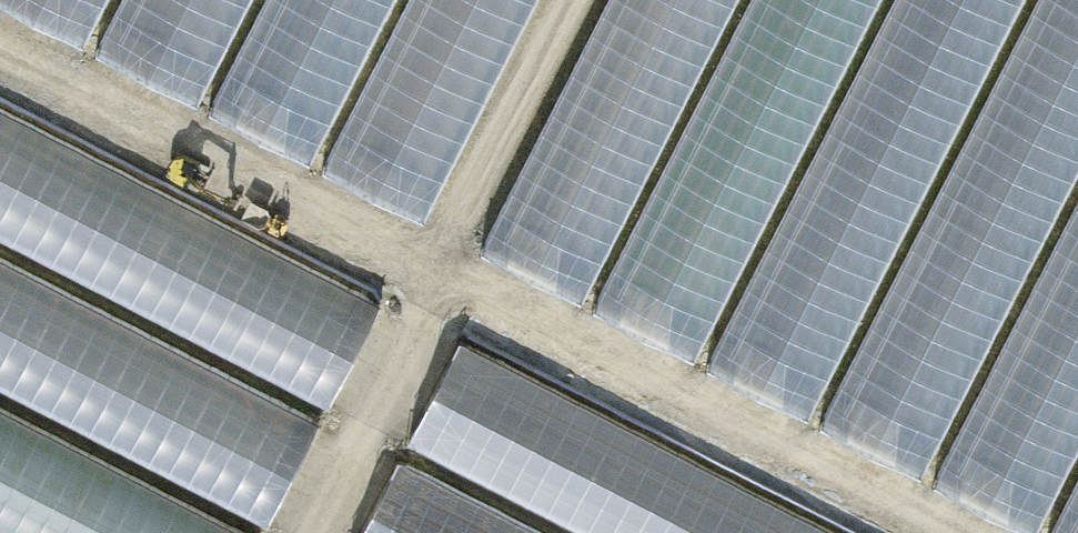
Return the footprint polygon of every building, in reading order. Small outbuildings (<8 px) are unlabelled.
[(425,222),(541,0),(0,0),(425,222)] [(472,254),(1005,532),(1077,532),(1077,0),(606,0),(472,254)] [(385,305),(0,106),(0,532),(268,532),(385,305)] [(365,532),(820,532),(457,354),(365,532)]
